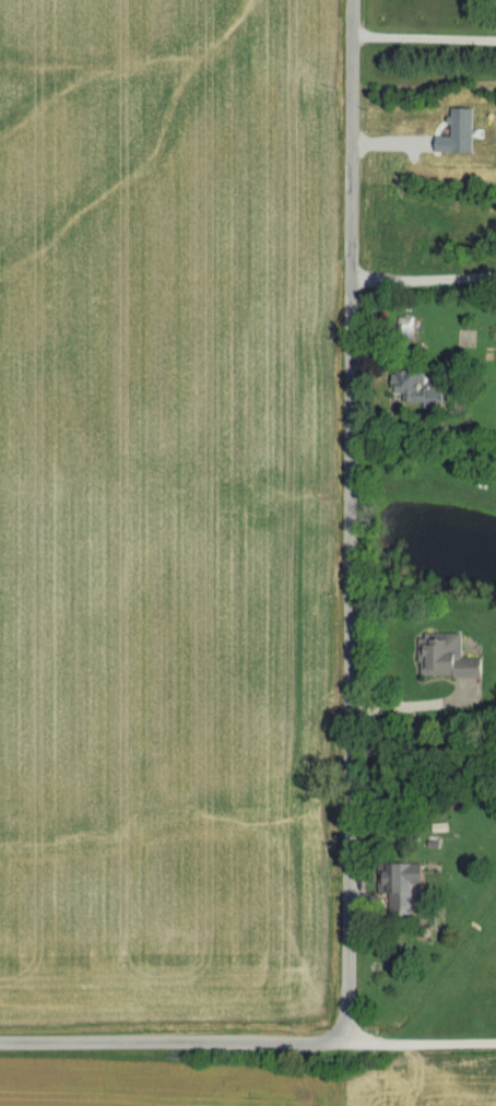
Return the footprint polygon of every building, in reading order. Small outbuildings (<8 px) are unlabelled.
[(416,679),(482,680),(482,659),(461,659),(462,634),(416,633),(416,679)] [(385,881),(379,881),(379,894),(419,894),(419,865),(385,865),(385,881)]
